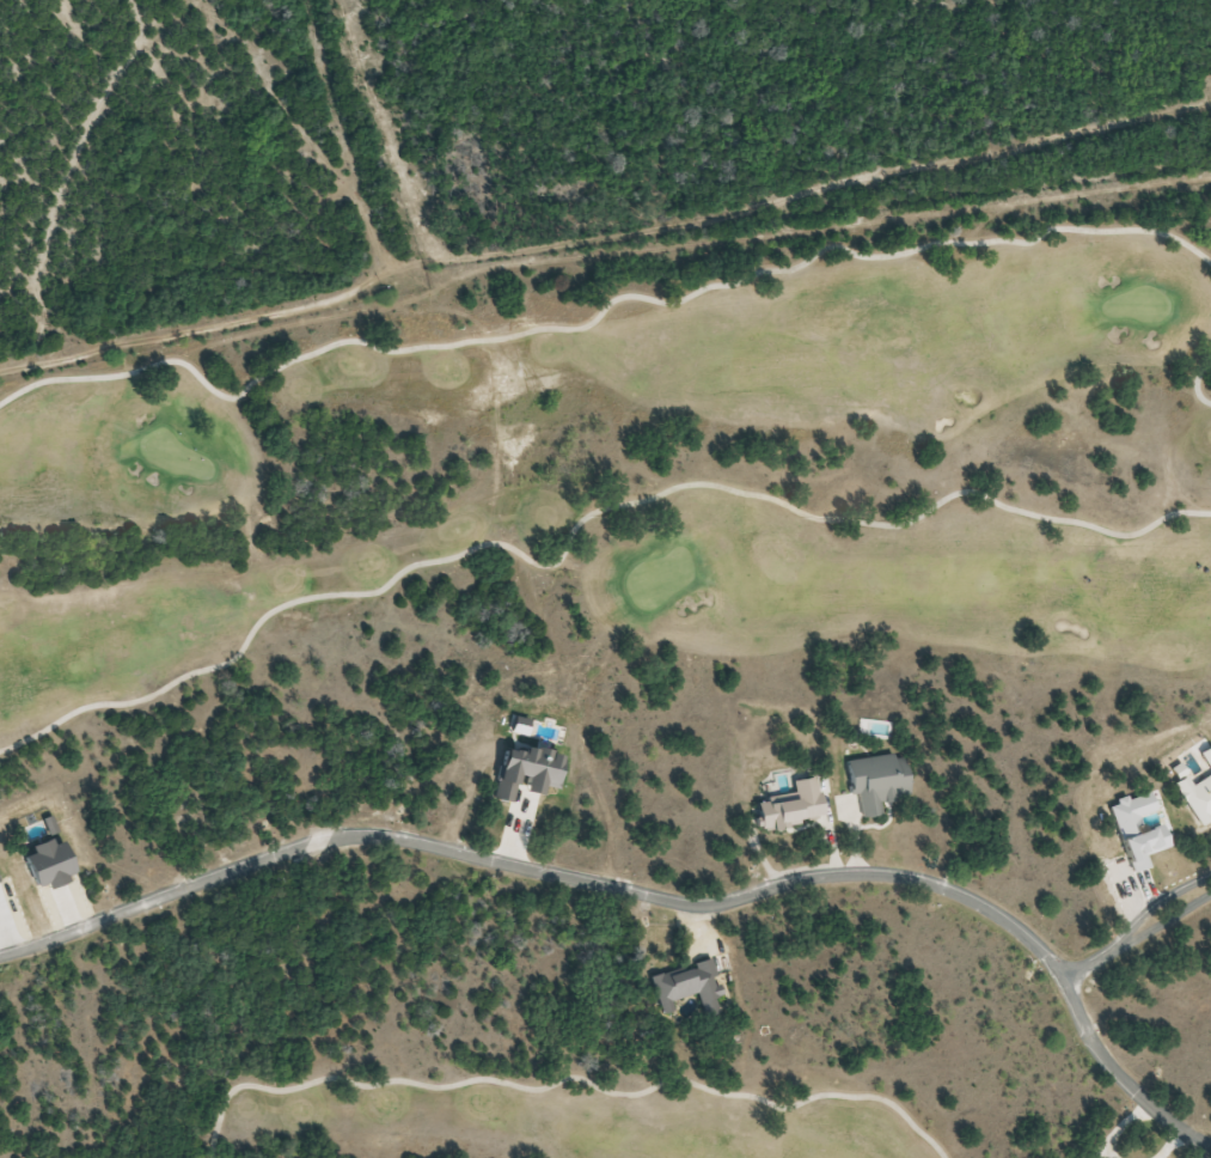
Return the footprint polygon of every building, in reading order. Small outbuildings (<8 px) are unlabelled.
[(844,759),(847,793),(857,792),(859,817),(879,816),(878,801),(906,799),(903,754),(844,759)]
